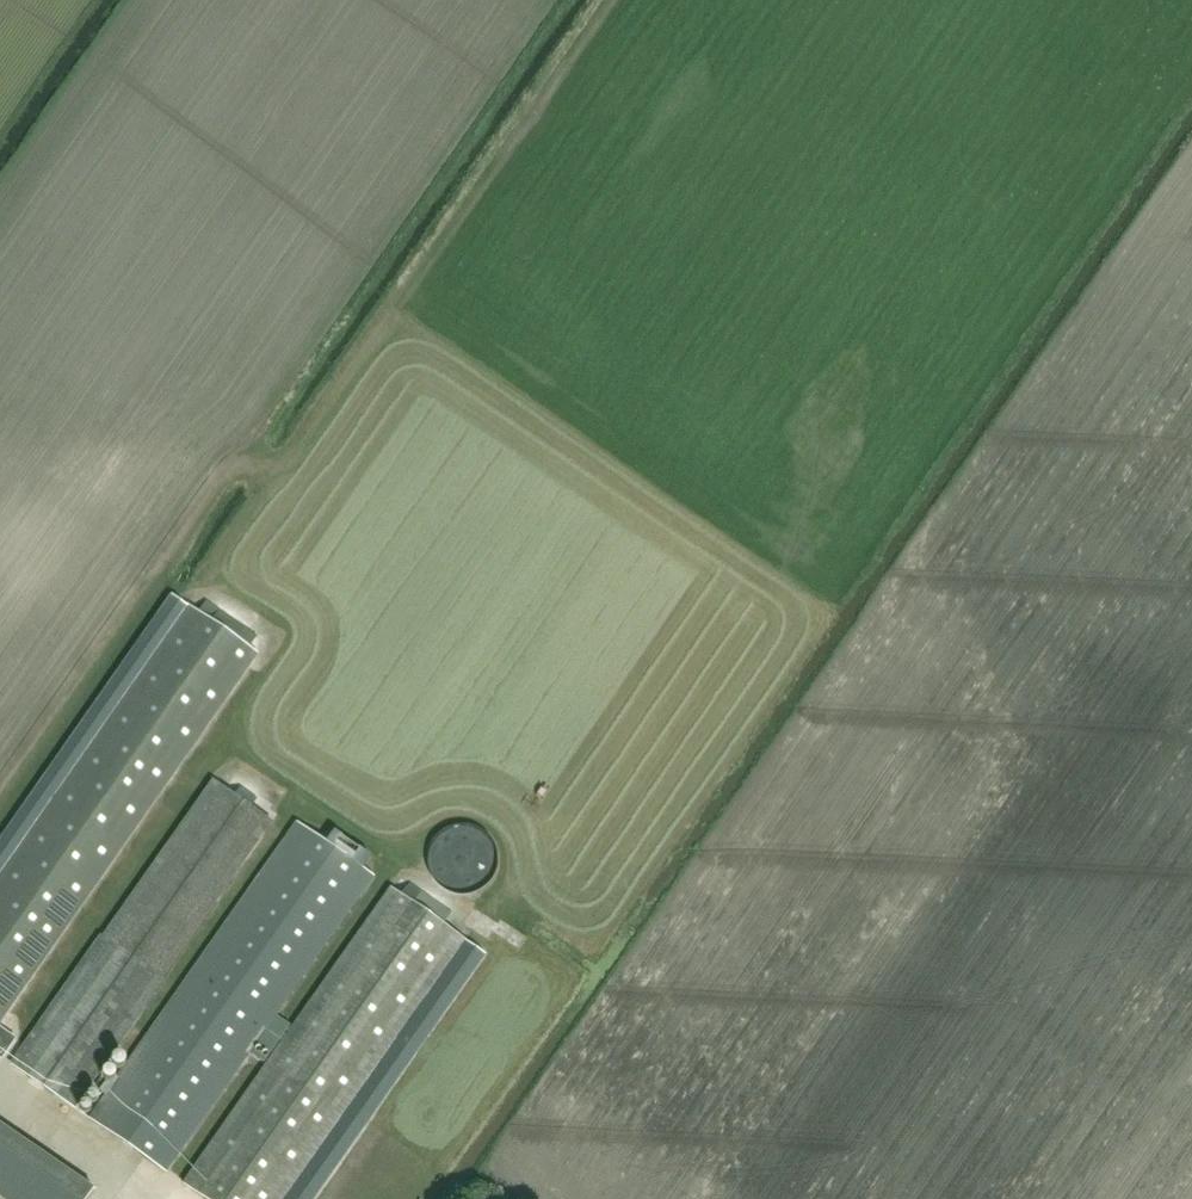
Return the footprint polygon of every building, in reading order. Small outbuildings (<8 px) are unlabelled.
[(0,880),(0,1021),(256,655),(190,609),(0,880)] [(102,935),(12,1067),(78,1112),(274,823),(213,781),(106,938),(102,935)] [(93,1121),(165,1171),(372,876),(300,825),(93,1121)] [(204,1198),(283,1198),(465,941),(392,889),(184,1185),(204,1198)] [(3,1060),(16,1040),(0,1029),(0,1058),(3,1060)] [(11,1198),(81,1198),(94,1175),(18,1133),(10,1148),(0,1142),(0,1193),(11,1198)]
